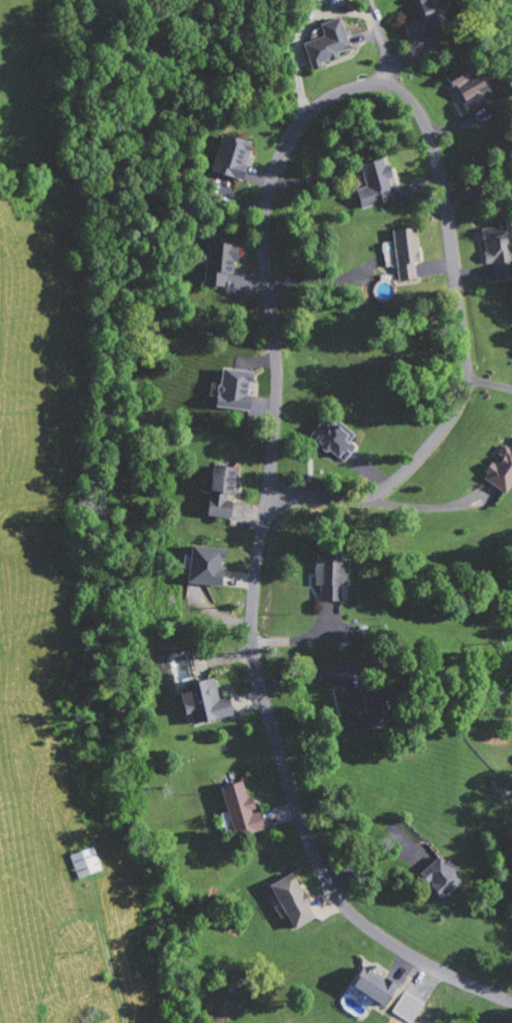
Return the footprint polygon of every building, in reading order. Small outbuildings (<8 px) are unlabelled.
[(410,35),(441,25),(438,15),(447,12),(443,0),(415,0),(421,16),(405,21),(410,35)] [(322,22),(326,35),(305,42),(313,67),(342,58),(340,51),(353,47),(343,16),(322,22)] [(472,78),(469,70),(451,79),(468,112),(487,102),(481,91),(488,87),(481,73),(472,78)] [(245,179),(256,142),(225,133),(214,170),(245,179)] [(365,208),(396,199),(391,180),(395,179),(389,156),(363,163),(369,186),(359,189),(365,208)] [(484,227),(488,263),(494,263),(496,277),(511,275),(511,223),(484,227)] [(395,229),(401,281),(419,279),(417,263),(423,262),(418,226),(395,229)] [(208,262),(207,284),(227,285),(228,271),(236,272),(236,260),(241,261),(242,242),(210,241),(209,252),(204,252),(204,262),(208,262)] [(251,410),(257,371),(225,367),(219,406),(251,410)] [(357,448),(351,442),(358,435),(338,417),(319,438),(345,462),(357,448)] [(511,447),(506,444),(500,454),(502,455),(487,479),(509,493),(511,489),(511,447)] [(210,515),(235,518),(241,467),(216,464),(214,478),(206,477),(204,491),(213,492),(210,515)] [(190,581),(223,587),(229,549),(196,544),(190,581)] [(322,600),(345,600),(345,585),(352,585),(353,558),(346,558),(346,549),(319,549),(318,586),(323,586),(322,600)] [(192,724),(236,715),(232,697),(222,699),(217,678),(184,684),(192,724)] [(382,693),(374,695),(373,687),(347,692),(353,722),(357,721),(360,730),(389,724),(382,693)] [(224,787),(240,837),(267,829),(261,810),(259,811),(254,796),(250,797),(245,781),(224,787)] [(72,854),(79,878),(104,870),(96,847),(72,854)] [(464,879),(457,872),(463,866),(454,857),(449,862),(442,854),(422,876),(446,898),(464,879)] [(295,929),(318,919),(297,873),(274,884),(295,929)] [(355,986),(388,1006),(401,986),(367,966),(355,986)]
